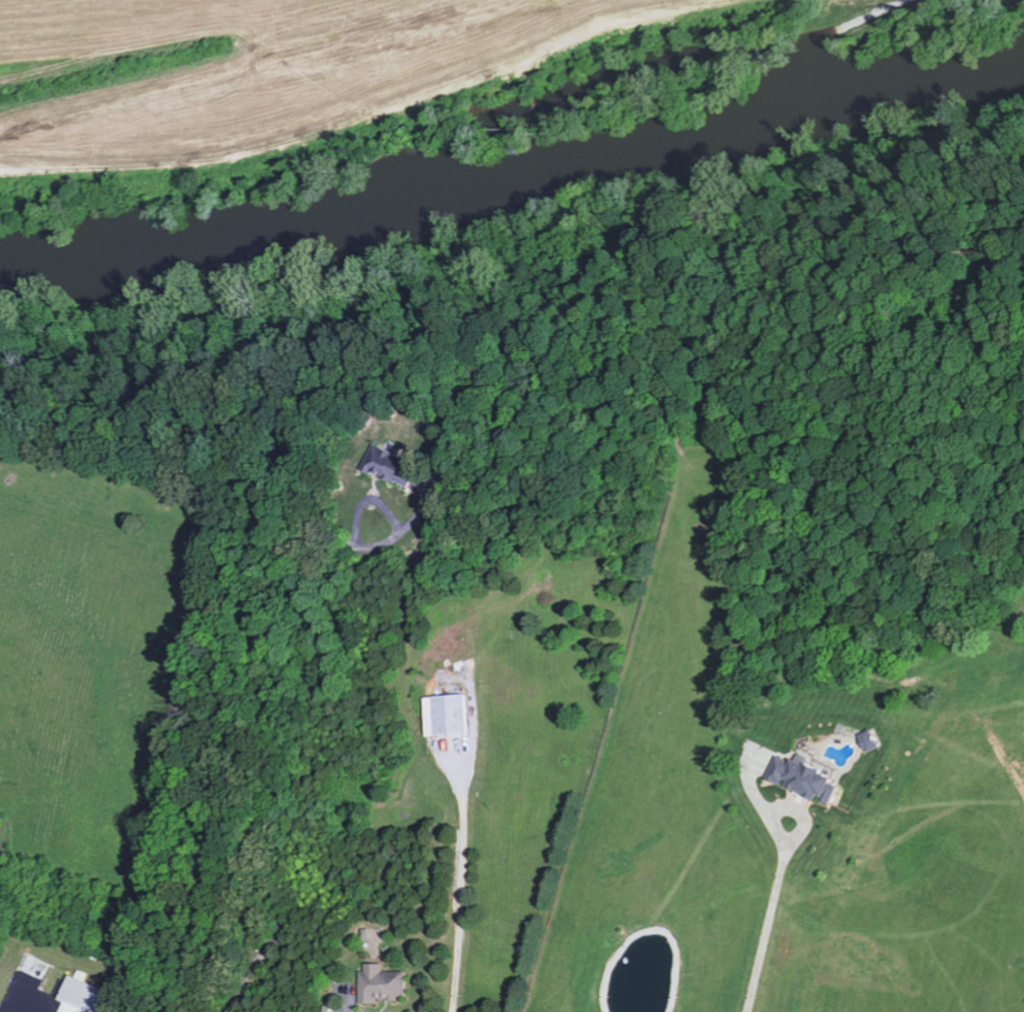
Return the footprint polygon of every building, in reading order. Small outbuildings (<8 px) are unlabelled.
[(406,489),(416,466),(371,446),(361,469),(406,489)] [(424,736),(467,734),(466,695),(422,697),(424,736)] [(877,746),(869,729),(855,736),(864,753),(877,746)] [(764,780),(782,787),(781,789),(812,800),(813,798),(828,804),(835,786),(826,783),(829,775),(803,766),(806,757),(795,753),(792,762),(772,755),(764,780)] [(359,1005),(374,1005),(374,1000),(404,999),(403,971),(380,972),(380,964),(358,965),(359,1005)] [(84,1011),(95,1011),(103,991),(65,976),(55,1000),(84,1011)]
